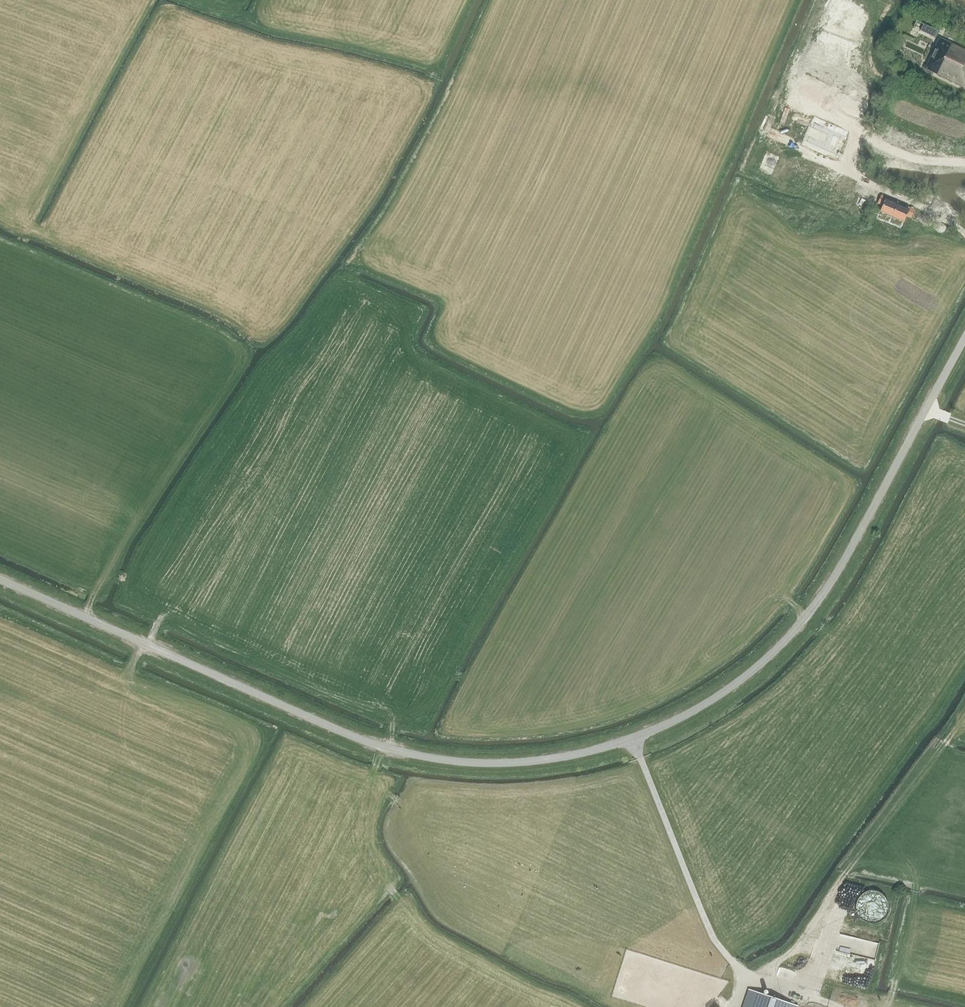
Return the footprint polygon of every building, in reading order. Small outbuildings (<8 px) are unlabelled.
[(934,37),(937,31),(923,24),(920,31),(934,37)] [(964,88),(964,51),(940,38),(925,68),(964,88)] [(803,146),(840,160),(851,131),(814,116),(803,146)] [(877,203),(882,205),(880,211),(904,222),(906,216),(911,218),(915,210),(910,208),(909,210),(885,200),(886,198),(881,195),(877,203)] [(894,901),(868,889),(857,914),(882,926),(894,901)] [(797,1006),(750,990),(744,1006),(796,1006),(797,1006)]
